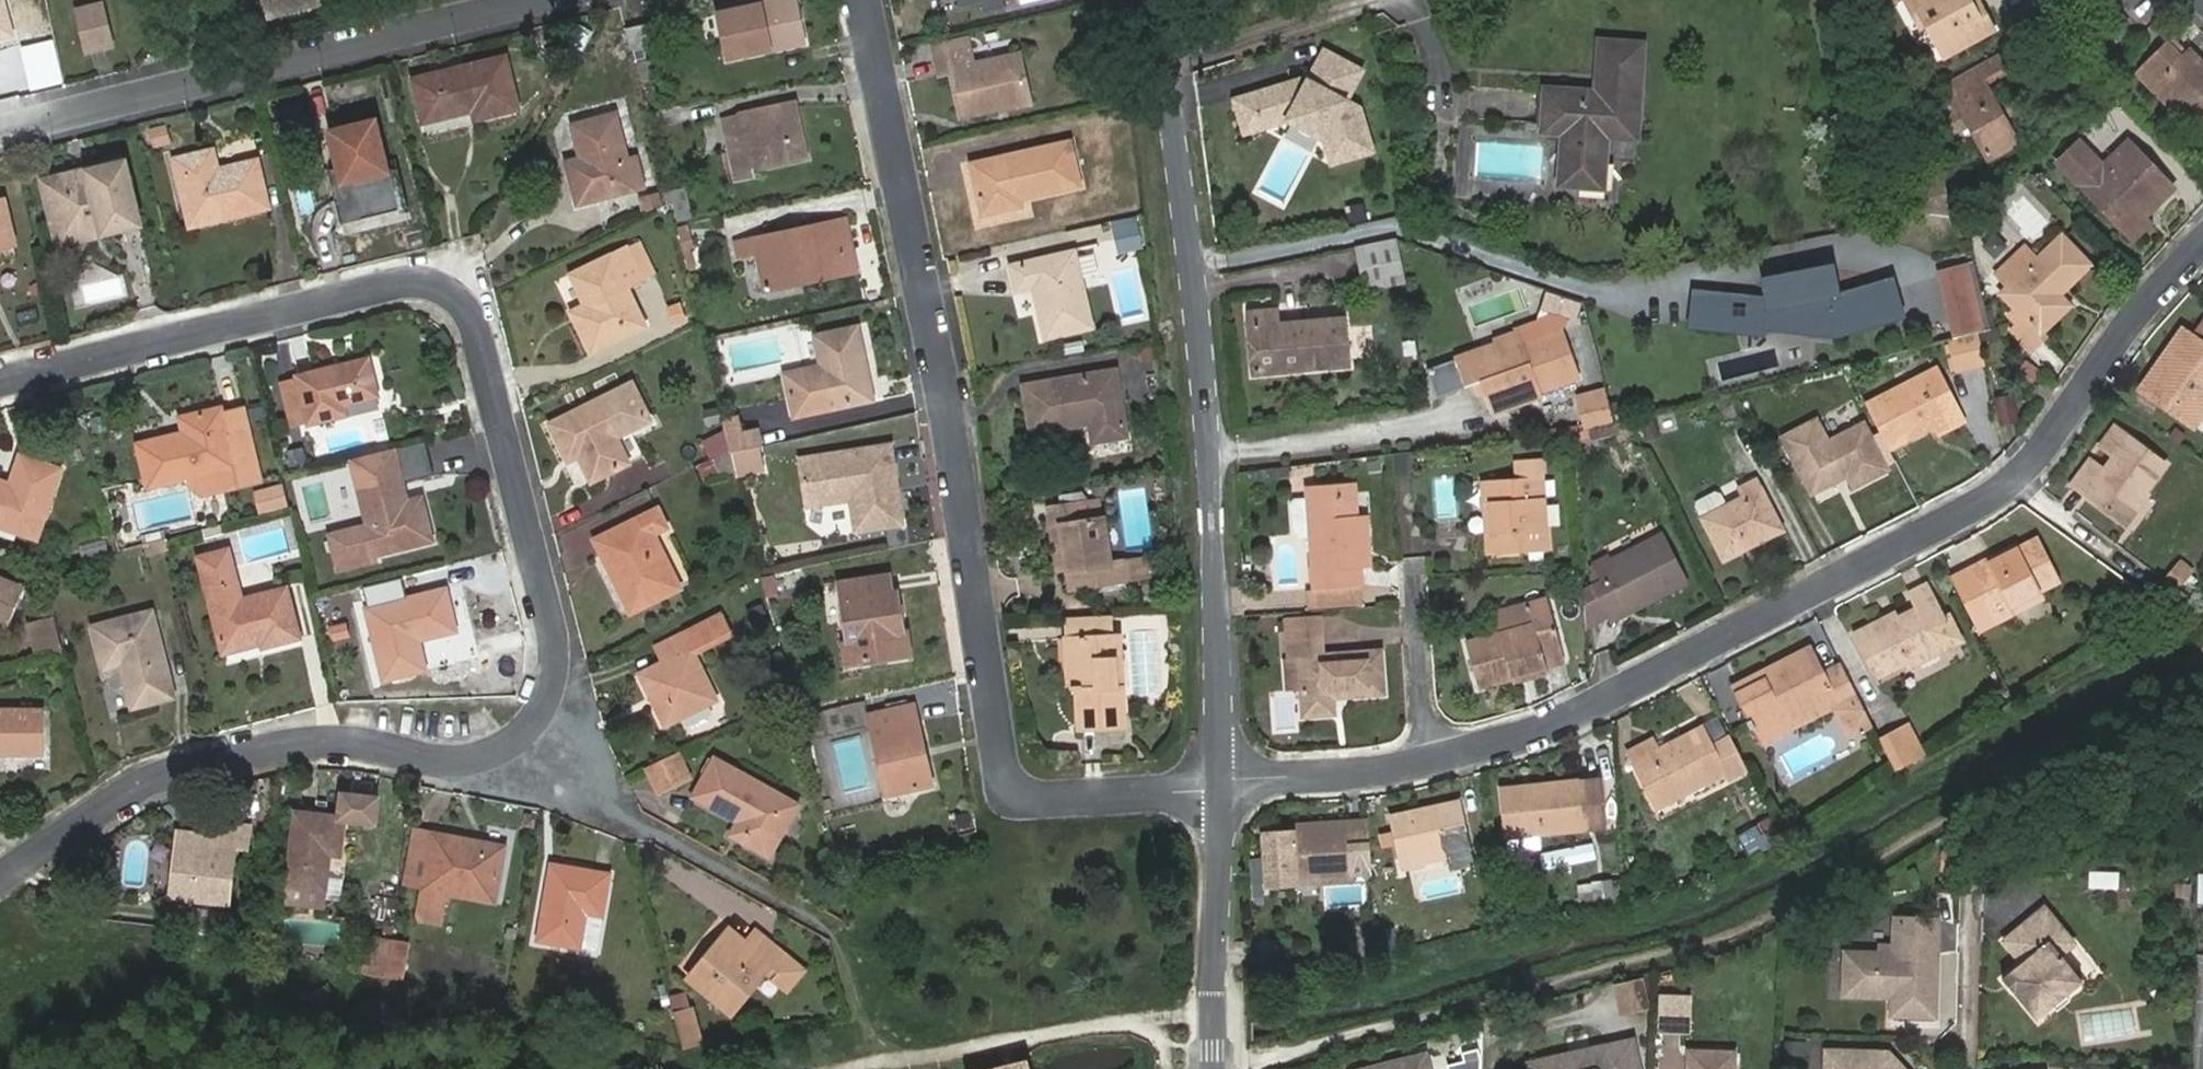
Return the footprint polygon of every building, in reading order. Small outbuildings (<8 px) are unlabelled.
[(14,37),(3,0),(0,0),(0,41),(14,37)] [(321,0),(289,0),(291,8),(321,0)] [(715,12),(767,0),(733,0),(713,5),(715,12)] [(715,12),(726,60),(801,42),(792,0),(767,0),(715,12)] [(1907,16),(1915,11),(1921,22),(1938,56),(1987,29),(1977,11),(1971,14),(1965,3),(1964,0),(1898,0),(1907,16)] [(1965,3),(1971,14),(1977,11),(1971,0),(1970,0),(1965,3)] [(103,11),(76,17),(83,49),(110,43),(103,11)] [(1915,11),(1907,16),(1914,26),(1921,22),(1915,11)] [(647,22),(621,28),(626,51),(652,45),(647,22)] [(933,44),(936,57),(971,49),(967,36),(933,44)] [(2143,83),(2148,77),(2172,100),(2196,122),(2202,115),(2202,65),(2180,44),(2173,51),(2158,38),(2128,69),(2143,83)] [(1589,92),(1551,89),(1547,130),(1569,132),(1566,182),(1605,185),(1609,145),(1600,144),(1601,133),(1638,136),(1645,45),(1604,42),(1601,93),(1601,100),(1589,99),(1589,92)] [(110,43),(83,49),(86,60),(113,54),(110,43)] [(1329,45),(1321,49),(1308,84),(1294,79),(1254,90),(1262,122),(1290,115),(1326,136),(1332,160),(1372,150),(1361,106),(1349,96),(1367,75),(1367,66),(1329,45)] [(1998,48),(1939,81),(1946,93),(1929,103),(1955,152),(1973,142),(1981,157),(2011,140),(1978,80),(2006,64),(1998,48)] [(971,49),(936,57),(940,75),(953,72),(964,116),(998,108),(997,102),(1027,95),(1018,56),(975,66),(971,49)] [(406,82),(417,124),(466,111),(469,120),(511,109),(498,59),(406,82)] [(2148,77),(2143,83),(2167,106),(2172,100),(2148,77)] [(1262,122),(1254,90),(1238,94),(1246,126),(1262,122)] [(997,102),(998,108),(1028,101),(1027,95),(997,102)] [(794,104),(741,115),(748,146),(731,150),(738,179),(755,175),(754,167),(806,155),(794,104)] [(565,127),(575,159),(578,170),(564,174),(573,205),(636,185),(628,156),(620,159),(606,114),(565,127)] [(748,146),(741,115),(724,119),(731,150),(748,146)] [(323,133),(333,170),(341,200),(347,198),(353,222),(394,211),(384,172),(380,173),(368,122),(323,133)] [(2053,158),(2079,184),(2083,180),(2129,224),(2140,212),(2144,209),(2139,204),(2148,195),(2153,199),(2170,182),(2123,136),(2099,160),(2073,137),(2053,158)] [(970,161),(980,211),(1020,204),(1018,196),(1078,184),(1069,141),(970,161)] [(170,162),(186,229),(261,211),(250,163),(212,173),(207,152),(170,162)] [(578,170),(575,159),(560,163),(564,174),(578,170)] [(37,185),(50,232),(53,247),(133,227),(116,165),(37,185)] [(341,200),(333,170),(324,172),(337,226),(353,222),(347,198),(341,200)] [(2083,180),(2079,184),(2129,233),(2145,217),(2140,212),(2129,224),(2083,180)] [(686,186),(669,190),(675,220),(692,216),(686,186)] [(654,194),(633,199),(635,213),(656,207),(654,194)] [(2144,209),(2153,199),(2148,195),(2139,204),(2144,209)] [(842,212),(825,216),(830,239),(837,238),(838,245),(849,242),(842,212)] [(1110,219),(1115,250),(1141,246),(1135,214),(1110,219)] [(830,239),(825,216),(751,234),(733,238),(746,292),(800,279),(797,269),(835,259),(837,271),(855,267),(849,242),(838,245),(837,238),(830,239)] [(696,266),(686,224),(676,227),(686,269),(696,266)] [(2002,294),(2012,304),(2004,312),(2013,321),(2007,326),(2029,347),(2042,332),(2037,328),(2064,299),(2058,293),(2087,263),(2060,235),(2038,257),(2008,287),(2002,294)] [(1368,290),(1405,283),(1397,240),(1359,248),(1368,290)] [(568,276),(582,305),(588,315),(573,323),(587,352),(640,324),(621,289),(652,273),(636,242),(568,276)] [(2008,287),(2038,257),(2025,244),(1995,275),(2008,287)] [(1037,286),(1048,338),(1093,328),(1077,251),(1014,264),(1019,290),(1037,286)] [(1963,254),(1934,263),(1942,288),(1949,316),(1964,311),(1971,334),(1973,334),(1984,330),(1980,316),(1963,254)] [(797,269),(800,279),(837,271),(835,259),(797,269)] [(1769,300),(1699,290),(1695,318),(1758,327),(1758,321),(1842,325),(1894,308),(1886,279),(1834,294),(1827,264),(1765,279),(1769,300)] [(552,277),(564,305),(575,300),(562,272),(552,277)] [(588,315),(582,305),(567,313),(573,323),(588,315)] [(676,305),(662,308),(668,329),(681,325),(676,305)] [(1251,312),(1256,372),(1349,365),(1345,320),(1279,326),(1278,310),(1251,312)] [(2186,318),(2156,359),(2166,366),(2197,325),(2186,318)] [(854,325),(812,332),(819,364),(783,372),(792,412),(868,396),(854,325)] [(2156,359),(2143,376),(2196,414),(2202,405),(2202,330),(2197,325),(2166,366),(2156,359)] [(1944,343),(1945,345),(1952,375),(1981,367),(1973,334),(1971,334),(1970,334),(1944,343)] [(1499,345),(1503,355),(1523,348),(1520,338),(1499,345)] [(1783,345),(1783,344),(1712,360),(1716,380),(1808,360),(1804,340),(1783,345)] [(1477,354),(1487,383),(1489,391),(1491,399),(1497,413),(1542,398),(1540,392),(1559,386),(1543,341),(1523,348),(1503,355),(1499,345),(1477,354)] [(1155,342),(1137,344),(1140,361),(1157,358),(1155,342)] [(1945,345),(1941,346),(1948,376),(1952,375),(1945,345)] [(1477,354),(1461,359),(1471,388),(1478,386),(1487,383),(1477,354)] [(289,379),(302,429),(339,419),(336,408),(371,398),(361,360),(289,379)] [(2029,380),(2046,393),(2057,378),(2038,366),(2029,380)] [(1023,384),(1031,429),(1089,420),(1092,440),(1125,435),(1114,368),(1023,384)] [(1863,404),(1890,456),(1933,433),(1958,420),(1931,368),(1863,404)] [(287,433),(302,429),(289,379),(273,383),(287,433)] [(606,430),(640,413),(625,383),(544,423),(562,460),(574,453),(587,481),(639,455),(627,429),(611,437),(606,430)] [(1487,383),(1478,386),(1481,393),(1489,391),(1487,383)] [(1581,440),(1613,432),(1601,385),(1569,393),(1581,440)] [(1997,423),(2016,418),(2009,390),(1990,395),(1997,423)] [(135,445),(145,488),(185,479),(232,469),(236,487),(258,481),(242,411),(222,415),(220,408),(178,418),(181,434),(135,445)] [(644,421),(640,413),(606,430),(611,437),(627,429),(644,421)] [(737,414),(721,419),(724,431),(729,447),(730,452),(753,446),(762,443),(758,425),(741,430),(737,414)] [(2146,477),(2150,480),(2171,450),(2122,414),(2109,433),(2122,442),(2112,457),(2098,447),(2081,472),(2127,505),(2146,477)] [(1964,429),(1958,420),(1933,433),(1938,443),(1964,429)] [(702,442),(709,457),(729,447),(724,431),(702,442)] [(1785,449),(1814,502),(1850,482),(1857,494),(1888,478),(1863,434),(1829,453),(1817,431),(1785,449)] [(851,497),(857,527),(902,517),(887,442),(841,452),(798,460),(807,505),(851,497)] [(730,452),(734,471),(735,472),(758,466),(753,446),(730,452)] [(734,471),(730,452),(729,447),(710,457),(711,460),(716,476),(734,471)] [(35,541),(58,471),(18,457),(7,486),(0,484),(0,529),(35,541)] [(1171,458),(1144,462),(1145,470),(1172,467),(1171,458)] [(1547,458),(1522,460),(1523,470),(1548,469),(1547,458)] [(716,476),(711,460),(697,464),(702,480),(716,476)] [(232,469),(185,479),(202,495),(236,487),(232,469)] [(405,519),(400,502),(392,469),(351,480),(362,525),(325,534),(336,572),(373,562),(371,554),(426,540),(420,515),(405,519)] [(302,470),(278,476),(287,508),(289,515),(318,508),(312,490),(308,491),(302,470)] [(1489,497),(1491,520),(1499,520),(1500,548),(1493,549),(1494,567),(1552,564),(1547,475),(1523,477),(1524,495),(1489,497)] [(2154,483),(2150,480),(2146,477),(2127,505),(2134,511),(2154,483)] [(276,482),(247,488),(253,512),(283,506),(276,482)] [(1700,520),(1726,570),(1785,539),(1759,489),(1700,520)] [(1342,495),(1343,505),(1361,504),(1360,494),(1342,495)] [(1316,536),(1320,600),(1367,596),(1366,579),(1370,579),(1367,537),(1363,536),(1362,526),(1361,504),(1343,505),(1342,495),(1313,496),(1314,507),(1316,536)] [(1300,538),(1316,536),(1314,507),(1313,496),(1297,497),(1300,538)] [(416,498),(400,502),(405,519),(420,515),(416,498)] [(137,523),(186,523),(186,499),(137,499),(137,523)] [(1097,500),(1077,502),(1079,520),(1100,517),(1097,500)] [(1060,525),(1067,569),(1079,567),(1081,584),(1125,577),(1123,559),(1107,561),(1100,517),(1079,520),(1077,502),(1048,506),(1051,526),(1060,525)] [(592,541),(628,610),(677,586),(649,534),(662,527),(653,510),(592,541)] [(1499,520),(1491,520),(1493,549),(1500,548),(1499,520)] [(1058,570),(1067,569),(1060,525),(1051,526),(1058,570)] [(1373,526),(1362,526),(1363,536),(1367,537),(1370,579),(1378,578),(1373,526)] [(2012,611),(2040,596),(2060,587),(2038,545),(1990,570),(1987,565),(1970,574),(1997,628),(2016,619),(2012,611)] [(1626,597),(1633,611),(1637,619),(1688,592),(1664,546),(1614,572),(1611,568),(1597,576),(1606,592),(1596,598),(1610,623),(1626,615),(1619,600),(1626,597)] [(207,590),(221,653),(259,644),(260,649),(298,640),(287,590),(242,600),(230,550),(202,557),(198,558),(207,590)] [(1145,555),(1123,559),(1125,577),(1148,574),(1145,555)] [(2192,570),(2179,558),(2166,573),(2180,585),(2192,570)] [(1079,567),(1067,569),(1069,586),(1081,584),(1079,567)] [(840,578),(848,637),(856,636),(859,657),(905,651),(902,626),(896,627),(895,617),(900,616),(897,587),(889,588),(886,571),(840,578)] [(7,630),(24,587),(0,577),(0,627),(7,630)] [(1889,631),(1887,626),(1857,641),(1877,681),(1908,665),(1913,675),(1954,652),(1942,630),(1951,625),(1930,589),(1910,600),(1918,615),(1900,625),(1889,631)] [(362,610),(380,680),(423,670),(415,641),(454,632),(443,590),(362,610)] [(1367,596),(1320,600),(1321,617),(1369,614),(1367,596)] [(2045,604),(2040,596),(2012,611),(2016,619),(2045,604)] [(1626,615),(1633,611),(1626,597),(1619,600),(1626,615)] [(636,672),(663,722),(711,695),(692,659),(729,639),(716,612),(678,632),(653,644),(660,659),(636,672)] [(1516,687),(1550,679),(1569,673),(1554,612),(1533,617),(1538,636),(1470,656),(1482,700),(1517,691),(1516,687)] [(90,628),(100,668),(124,663),(135,706),(172,697),(150,613),(90,628)] [(1113,613),(1063,615),(1064,631),(1113,629),(1113,613)] [(61,647),(54,617),(25,624),(32,654),(61,647)] [(1897,620),(1887,626),(1889,631),(1900,625),(1897,620)] [(1942,630),(1954,652),(1967,646),(1954,624),(1951,625),(1942,630)] [(1293,647),(1324,646),(1323,627),(1291,630),(1293,647)] [(340,628),(326,631),(329,642),(343,639),(340,628)] [(1064,631),(1066,658),(1074,658),(1076,678),(1067,678),(1067,683),(1075,683),(1077,723),(1125,720),(1122,680),(1116,680),(1113,629),(1064,631)] [(856,636),(848,637),(850,658),(859,657),(856,636)] [(1303,668),(1306,698),(1308,726),(1337,724),(1336,707),(1387,703),(1384,663),(1325,666),(1324,646),(1293,647),(1295,668),(1303,668)] [(1865,712),(1844,672),(1828,681),(1814,656),(1764,683),(1768,690),(1742,704),(1763,745),(1836,704),(1841,712),(1846,722),(1865,712)] [(1074,658),(1066,658),(1067,678),(1076,678),(1074,658)] [(1294,698),(1306,698),(1303,668),(1295,668),(1292,669),(1294,698)] [(1553,689),(1550,679),(1516,687),(1517,691),(1519,698),(1553,689)] [(1768,690),(1764,683),(1737,697),(1742,704),(1768,690)] [(1836,704),(1763,745),(1767,753),(1841,712),(1836,704)] [(40,753),(41,712),(0,711),(0,753),(40,753)] [(1856,739),(1875,729),(1865,712),(1846,722),(1856,739)] [(912,738),(918,737),(914,717),(871,726),(882,792),(926,784),(923,763),(917,765),(912,738)] [(1914,734),(1901,741),(1911,761),(1925,753),(1914,734)] [(923,763),(918,737),(912,738),(917,765),(923,763)] [(1752,777),(1734,743),(1714,754),(1705,738),(1672,756),(1671,754),(1661,759),(1655,749),(1631,762),(1642,781),(1658,810),(1692,792),(1695,800),(1730,781),(1733,788),(1752,777)] [(1901,741),(1885,749),(1896,769),(1911,761),(1901,741)] [(683,775),(671,750),(640,765),(652,790),(683,775)] [(693,794),(738,818),(748,824),(741,837),(768,852),(795,801),(713,756),(693,794)] [(1506,808),(1510,847),(1542,843),(1609,838),(1605,791),(1534,797),(1535,806),(1506,808)] [(1662,818),(1695,800),(1692,792),(1658,810),(1662,818)] [(1506,799),(1506,808),(1535,806),(1534,797),(1506,799)] [(295,812),(289,884),(326,888),(329,853),(352,855),(355,818),(295,812)] [(1464,812),(1394,825),(1402,867),(1450,858),(1453,869),(1454,876),(1476,872),(1472,854),(1464,812)] [(748,824),(738,818),(731,831),(741,837),(748,824)] [(202,821),(201,835),(217,837),(218,823),(202,821)] [(217,837),(201,835),(179,832),(172,896),(228,902),(234,848),(234,840),(246,842),(248,826),(218,823),(217,837)] [(416,891),(428,831),(407,826),(398,888),(416,891)] [(1372,837),(1372,829),(1292,836),(1293,843),(1351,839),(1372,837)] [(1773,829),(1752,841),(1763,861),(1784,849),(1773,829)] [(416,891),(414,903),(438,908),(443,890),(491,900),(501,845),(428,831),(416,891)] [(1293,843),(1273,845),(1273,855),(1267,867),(1269,897),(1278,896),(1277,891),(1290,889),(1291,895),(1298,895),(1298,888),(1375,880),(1372,837),(1351,839),(1293,843)] [(234,840),(234,848),(246,850),(246,842),(234,840)] [(1542,843),(1510,847),(1511,862),(1543,859),(1542,843)] [(1273,845),(1265,846),(1267,867),(1273,855),(1273,845)] [(1402,867),(1404,879),(1453,869),(1450,858),(1402,867)] [(551,862),(538,935),(577,942),(583,909),(599,912),(606,872),(551,862)] [(2189,881),(2174,880),(2173,894),(2189,894),(2189,881)] [(326,888),(289,884),(287,901),(324,905),(326,888)] [(1615,891),(1583,896),(1585,919),(1619,913),(1615,891)] [(438,908),(414,903),(412,912),(436,918),(438,908)] [(2055,1006),(2067,994),(2077,986),(2085,978),(2063,952),(2078,939),(2048,903),(2005,938),(2022,960),(2010,972),(2031,997),(2025,1003),(2039,1020),(2055,1006)] [(1897,917),(1896,936),(1897,952),(1880,952),(1848,952),(1845,995),(1885,997),(1885,989),(1894,989),(1894,1017),(1932,1018),(1937,1012),(1940,919),(1897,917)] [(759,949),(746,940),(729,925),(689,975),(734,1010),(768,968),(774,961),(782,969),(777,975),(788,985),(804,966),(769,938),(759,949)] [(757,927),(746,940),(759,949),(769,938),(757,927)] [(1371,927),(1361,927),(1362,943),(1352,943),(1353,952),(1372,952),(1371,927)] [(384,974),(391,935),(368,931),(361,969),(384,974)] [(410,939),(391,935),(384,974),(403,978),(410,939)] [(1896,942),(1880,942),(1880,952),(1897,952),(1896,942)] [(774,961),(768,968),(777,975),(782,969),(774,961)] [(2004,978),(2025,1003),(2031,997),(2010,972),(2004,978)] [(2072,999),(2067,994),(2055,1006),(2060,1012),(2072,999)] [(671,1004),(682,1042),(700,1037),(689,999),(671,1004)] [(1636,1041),(1534,1062),(1535,1068),(1642,1068),(1636,1041)] [(1829,1049),(1828,1068),(1907,1068),(1891,1052),(1829,1049)] [(1690,1068),(1704,1068),(1704,1051),(1691,1051),(1690,1068)] [(1737,1052),(1704,1051),(1704,1068),(1736,1068),(1737,1052)] [(1427,1053),(1362,1068),(1431,1068),(1427,1053)] [(1030,1056),(978,1068),(1033,1068),(1030,1056)]
